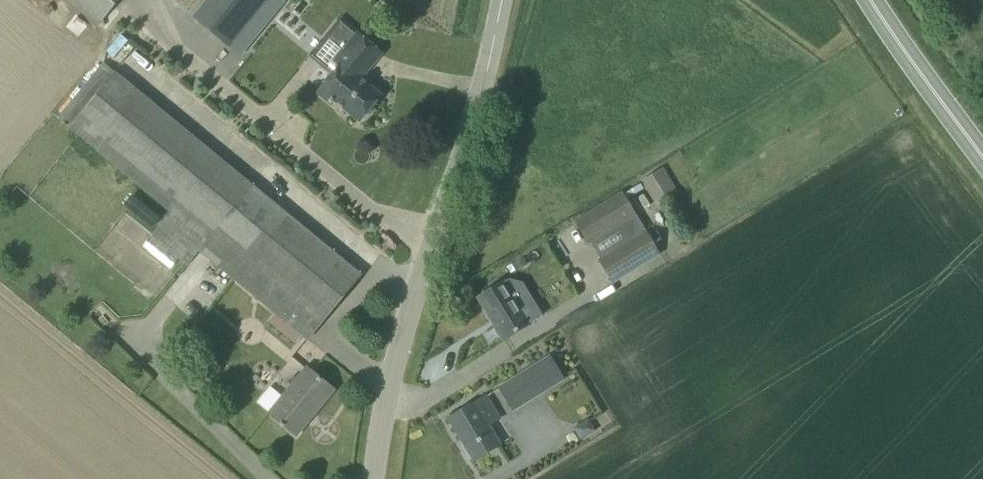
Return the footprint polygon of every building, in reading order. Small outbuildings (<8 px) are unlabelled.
[(118,0),(70,0),(99,23),(118,0)] [(229,45),(231,42),(243,51),(263,27),(251,18),(266,0),(209,0),(195,17),(229,45)] [(332,103),(335,99),(360,120),(381,95),(360,79),(381,53),(358,34),(357,36),(340,22),(313,56),(334,73),(319,92),(332,103)] [(199,251),(307,339),(361,274),(118,68),(68,126),(171,211),(152,235),(188,265),(199,251)] [(663,167),(642,181),(649,192),(670,178),(664,170),(663,167)] [(599,260),(613,282),(659,253),(623,193),(576,222),(589,243),(619,225),(629,242),(599,260)] [(530,324),(504,281),(479,297),(504,339),(530,324)] [(500,388),(513,409),(564,378),(550,357),(500,388)] [(334,390),(307,367),(269,413),(296,436),(334,390)] [(499,418),(486,396),(449,418),(475,460),(500,445),(488,425),(499,418)] [(588,416),(572,426),(581,440),(597,431),(588,416)]
